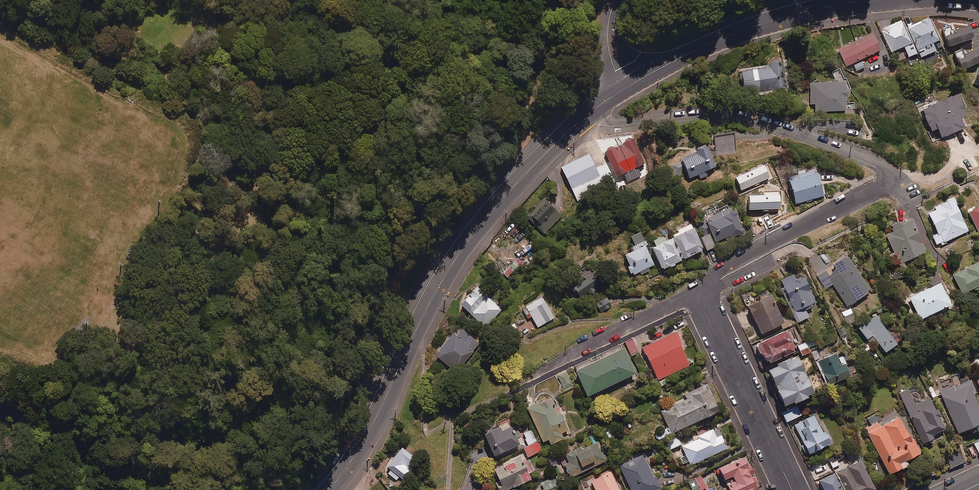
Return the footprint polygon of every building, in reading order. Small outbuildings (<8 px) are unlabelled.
[(905,29),(916,53),(918,52),(921,57),(935,50),(932,43),(939,40),(929,18),(905,29)] [(916,53),(905,29),(901,20),(881,30),(891,52),(904,46),(909,57),(916,53)] [(951,32),(950,27),(943,29),(949,46),(972,39),(968,27),(951,32)] [(879,50),(871,34),(839,49),(847,66),(879,50)] [(964,56),(962,50),(954,55),(962,70),(978,62),(978,48),(964,56)] [(766,62),(766,67),(742,70),(745,95),(785,89),(781,60),(766,62)] [(847,98),(847,82),(810,84),(811,104),(816,103),(816,111),(846,110),(846,98),(847,98)] [(965,115),(956,94),(921,110),(931,131),(937,128),(942,138),(964,128),(959,118),(965,115)] [(736,152),(734,134),(716,136),(718,154),(736,152)] [(644,163),(633,139),(606,152),(617,176),(627,171),(631,179),(639,175),(635,167),(644,163)] [(715,166),(706,147),(682,158),(683,160),(672,166),(677,176),(687,172),(689,178),(715,166)] [(595,168),(588,154),(561,167),(578,201),(601,190),(599,185),(610,179),(602,164),(595,168)] [(824,195),(816,168),(788,177),(796,204),(824,195)] [(946,200),(947,201),(933,207),(935,211),(928,214),(937,234),(933,236),(937,244),(941,243),(942,246),(948,243),(947,241),(968,231),(955,204),(956,204),(953,197),(946,200)] [(561,215),(542,198),(526,216),(545,233),(561,215)] [(743,232),(730,204),(704,216),(717,244),(743,232)] [(969,213),(978,234),(978,208),(969,213)] [(926,252),(911,219),(892,228),(894,231),(887,234),(900,263),(926,252)] [(673,238),(683,259),(704,249),(692,223),(676,230),(679,235),(673,238)] [(647,245),(641,232),(632,236),(636,245),(630,247),(632,251),(624,255),(634,274),(640,271),(641,274),(649,271),(648,267),(654,264),(645,245),(647,245)] [(709,233),(700,238),(706,251),(715,246),(709,233)] [(663,235),(653,240),(655,245),(650,247),(661,270),(683,259),(673,238),(666,241),(663,235)] [(870,291),(847,256),(817,275),(827,289),(834,284),(848,306),(870,291)] [(978,262),(953,275),(963,294),(978,285),(978,263),(978,262)] [(602,282),(594,272),(574,288),(582,298),(602,282)] [(806,309),(813,306),(811,303),(816,301),(805,276),(796,280),(794,275),(781,280),(798,321),(809,317),(806,309)] [(951,304),(941,283),(910,298),(921,319),(951,304)] [(502,309),(477,287),(461,305),(486,327),(502,309)] [(783,323),(770,295),(748,306),(761,333),(783,323)] [(554,317),(542,296),(525,306),(538,327),(554,317)] [(598,300),(598,311),(606,311),(606,309),(612,309),(612,302),(605,302),(605,300),(598,300)] [(897,344),(875,315),(859,328),(867,339),(873,335),(886,352),(897,344)] [(517,330),(515,323),(507,326),(509,333),(517,330)] [(479,343),(461,330),(456,336),(452,333),(435,355),(457,371),(479,343)] [(795,351),(786,331),(756,345),(760,354),(763,353),(768,363),(795,351)] [(689,365),(675,332),(643,347),(658,379),(689,365)] [(632,338),(625,342),(632,356),(639,352),(632,338)] [(810,352),(806,342),(798,346),(802,356),(810,352)] [(635,373),(623,348),(575,371),(587,396),(635,373)] [(841,366),(835,354),(817,363),(828,386),(850,375),(844,364),(841,366)] [(778,366),(769,370),(784,406),(793,401),(794,404),(808,398),(807,395),(813,393),(798,357),(792,360),(791,358),(777,363),(778,366)] [(967,364),(973,380),(978,377),(978,361),(978,360),(967,364)] [(978,432),(978,406),(973,391),(976,390),(972,378),(940,391),(958,436),(971,431),(972,434),(978,432)] [(718,411),(706,384),(685,393),(688,399),(661,411),(672,433),(718,411)] [(937,409),(935,410),(929,398),(917,404),(916,403),(917,402),(912,392),(911,393),(909,388),(899,393),(924,444),(934,439),(932,435),(944,429),(939,419),(941,418),(937,409)] [(568,430),(553,397),(528,409),(542,441),(548,439),(551,444),(563,439),(561,433),(568,430)] [(801,415),(797,407),(783,414),(787,422),(801,415)] [(880,419),(877,413),(868,418),(871,424),(880,419)] [(825,431),(822,432),(814,415),(794,425),(804,444),(801,446),(805,453),(808,451),(809,454),(830,443),(829,440),(831,439),(828,434),(827,435),(825,431)] [(911,441),(899,417),(880,427),(878,423),(866,429),(890,474),(908,465),(906,461),(921,453),(914,439),(911,441)] [(519,444),(511,426),(501,431),(500,428),(485,435),(494,456),(519,444)] [(716,437),(713,430),(698,437),(699,439),(683,446),(691,465),(727,448),(721,434),(716,437)] [(680,445),(677,437),(666,442),(670,450),(680,445)] [(965,445),(972,459),(978,455),(978,439),(965,445)] [(540,451),(536,442),(524,448),(528,457),(540,451)] [(565,455),(569,462),(564,464),(570,477),(607,460),(598,442),(581,451),(579,448),(565,455)] [(387,473),(397,480),(399,476),(402,478),(416,459),(401,448),(387,468),(390,470),(387,473)] [(965,462),(959,449),(946,455),(952,468),(965,462)] [(526,452),(509,459),(511,462),(493,470),(498,481),(495,482),(498,489),(506,489),(531,479),(528,472),(533,470),(526,452)] [(643,455),(620,467),(632,489),(656,489),(659,488),(643,455)] [(751,477),(750,475),(754,473),(751,466),(747,468),(742,458),(718,469),(723,480),(733,475),(736,482),(727,486),(729,489),(753,489),(756,488),(755,485),(758,484),(754,475),(751,477)] [(843,489),(874,489),(859,461),(835,473),(843,489)] [(610,471),(590,480),(595,489),(619,489),(610,471)] [(835,473),(820,480),(824,489),(843,489),(835,473)] [(689,481),(693,489),(711,489),(709,486),(706,487),(701,476),(689,481)] [(489,480),(480,486),(482,489),(491,489),(494,488),(489,480)]
